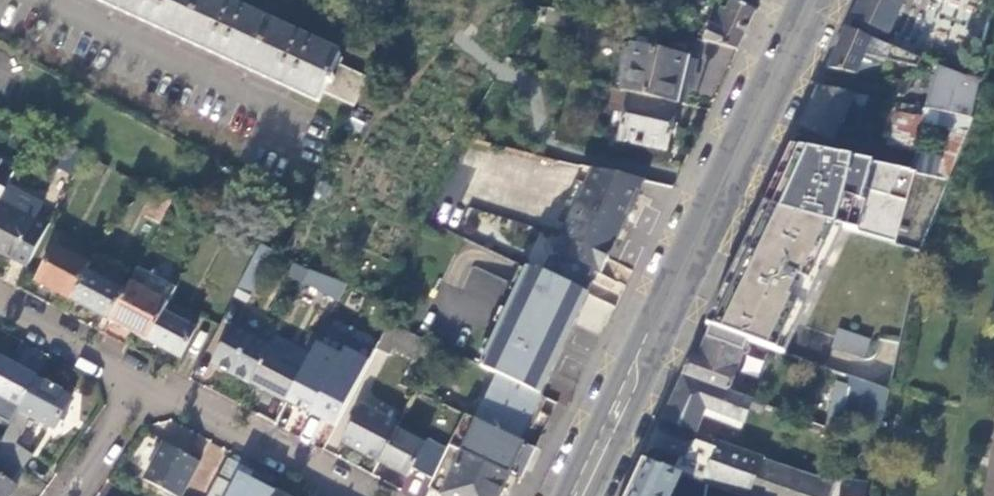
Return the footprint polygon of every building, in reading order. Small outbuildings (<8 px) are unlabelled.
[(367,79),(337,65),(338,62),(340,63),(342,58),(340,56),(341,54),(223,0),(97,0),(318,102),(323,92),(354,107),(367,79)] [(755,12),(732,1),(718,29),(709,26),(708,28),(702,25),(713,0),(688,0),(686,5),(685,5),(670,34),(736,52),(755,12)] [(850,17),(886,32),(901,0),(858,0),(850,17)] [(886,32),(850,17),(845,29),(888,47),(893,37),(886,32)] [(854,75),(862,59),(882,69),(884,61),(914,67),(916,59),(888,47),(845,29),(826,69),(854,75)] [(676,104),(688,107),(698,62),(631,47),(620,92),(629,93),(676,104)] [(965,117),(973,84),(933,68),(924,110),(965,117)] [(865,96),(818,86),(799,126),(828,141),(849,100),(861,106),(865,96)] [(676,104),(629,93),(617,140),(666,152),(676,104)] [(370,114),(357,108),(351,119),(364,126),(370,114)] [(913,154),(908,172),(943,180),(968,119),(965,117),(924,110),(922,110),(918,121),(949,129),(939,159),(913,154)] [(886,143),(907,149),(915,119),(895,113),(886,143)] [(74,178),(85,157),(69,148),(58,170),(74,178)] [(759,214),(837,229),(846,230),(856,208),(846,207),(854,191),(862,165),(785,150),(759,214)] [(917,253),(944,183),(862,165),(854,191),(899,202),(889,244),(917,253)] [(608,261),(645,182),(594,171),(559,238),(608,261)] [(28,264),(50,223),(38,218),(45,205),(23,193),(16,206),(2,198),(0,203),(0,250),(28,264)] [(160,227),(173,202),(157,195),(143,218),(160,227)] [(759,214),(706,327),(780,355),(837,229),(759,214)] [(598,281),(608,261),(559,238),(552,253),(553,257),(544,261),(539,272),(586,294),(594,279),(598,281)] [(260,247),(236,291),(248,298),(273,253),(260,247)] [(38,282),(72,300),(86,273),(89,268),(56,249),(38,282)] [(111,321),(147,341),(162,313),(174,290),(138,270),(125,295),(111,321)] [(540,396),(588,294),(586,294),(539,272),(537,271),(535,275),(526,271),(483,369),(497,376),(540,396)] [(339,302),(347,286),(310,272),(304,283),(339,302)] [(72,300),(111,321),(125,295),(86,273),(72,300)] [(162,313),(147,341),(181,359),(196,331),(162,313)] [(359,341),(376,350),(389,325),(372,317),(359,341)] [(389,325),(376,350),(390,357),(393,352),(411,362),(422,341),(389,325)] [(837,327),(831,348),(865,359),(872,338),(837,327)] [(215,365),(250,384),(269,350),(278,332),(273,329),(265,344),(235,328),(215,365)] [(696,357),(692,356),(683,376),(726,393),(742,350),(706,337),(696,357)] [(250,384),(286,403),(304,368),(269,350),(250,384)] [(304,368),(286,403),(323,423),(344,386),(316,371),(323,358),(312,352),(304,368)] [(758,377),(764,360),(745,355),(740,371),(758,377)] [(8,364),(0,360),(0,379),(8,364)] [(8,364),(0,379),(0,399),(19,410),(36,378),(8,364)] [(888,393),(889,385),(854,373),(850,381),(854,383),(888,393)] [(539,411),(545,399),(540,396),(497,376),(475,422),(520,443),(536,409),(539,411)] [(726,393),(683,376),(660,421),(695,434),(705,410),(743,423),(751,403),(726,393)] [(22,468),(31,456),(16,445),(31,419),(54,431),(59,421),(63,413),(72,397),(36,378),(19,410),(2,443),(0,446),(0,452),(22,468)] [(861,421),(880,428),(884,409),(888,393),(854,383),(851,396),(867,402),(861,421)] [(829,432),(837,435),(845,393),(837,392),(829,432)] [(342,442),(379,462),(396,429),(398,425),(362,406),(342,442)] [(465,418),(443,407),(433,427),(455,437),(465,418)] [(520,482),(535,449),(520,443),(475,422),(465,418),(455,437),(449,449),(511,477),(520,482)] [(660,421),(650,447),(667,454),(677,458),(672,471),(711,486),(736,495),(744,495),(758,459),(695,434),(660,421)] [(209,478),(224,450),(173,423),(164,440),(201,460),(195,471),(209,478)] [(396,429),(379,462),(408,477),(425,445),(396,429)] [(169,495),(182,495),(199,463),(164,444),(143,482),(169,495)] [(428,490),(439,495),(502,495),(511,477),(449,449),(428,490)] [(22,468),(0,452),(0,495),(11,495),(17,487),(11,483),(22,468)] [(677,458),(667,454),(661,467),(672,471),(677,458)] [(758,459),(744,495),(825,495),(829,487),(758,459)] [(625,495),(709,495),(711,486),(672,471),(661,467),(642,460),(625,495)] [(274,495),(237,475),(226,495),(273,495),(274,495)] [(837,485),(835,495),(862,495),(865,484),(847,481),(846,487),(837,485)]
